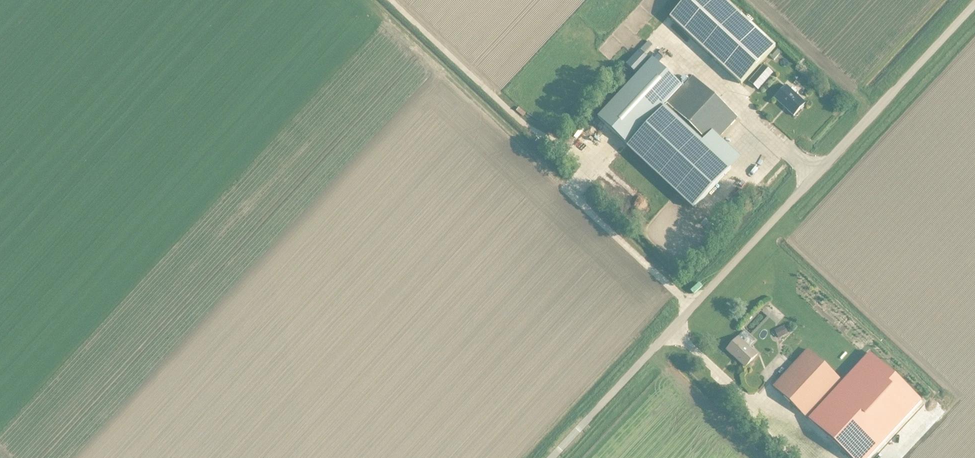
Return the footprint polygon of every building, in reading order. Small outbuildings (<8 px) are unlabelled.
[(739,86),(773,49),(721,0),(687,0),(669,20),(739,86)] [(650,60),(595,119),(625,146),(649,120),(650,122),(626,147),(693,209),(729,170),(713,156),(716,153),(709,147),(735,119),(691,78),(657,114),(656,113),(679,87),(650,60)] [(761,66),(754,75),(763,83),(771,74),(761,66)] [(756,91),(763,83),(754,75),(747,83),(756,91)] [(772,99),(773,99),(791,116),(791,117),(804,104),(803,104),(784,87),(785,86),(784,86),(772,99)] [(782,328),(775,331),(779,338),(786,335),(782,328)] [(736,338),(723,351),(724,351),(743,368),(742,368),(743,369),(755,356),(755,355),(754,356),(746,348),(752,341),(742,332),(736,338)] [(805,351),(771,387),(805,419),(839,383),(805,351)] [(807,421),(847,457),(867,457),(919,402),(868,354),(840,384),(807,421)]
